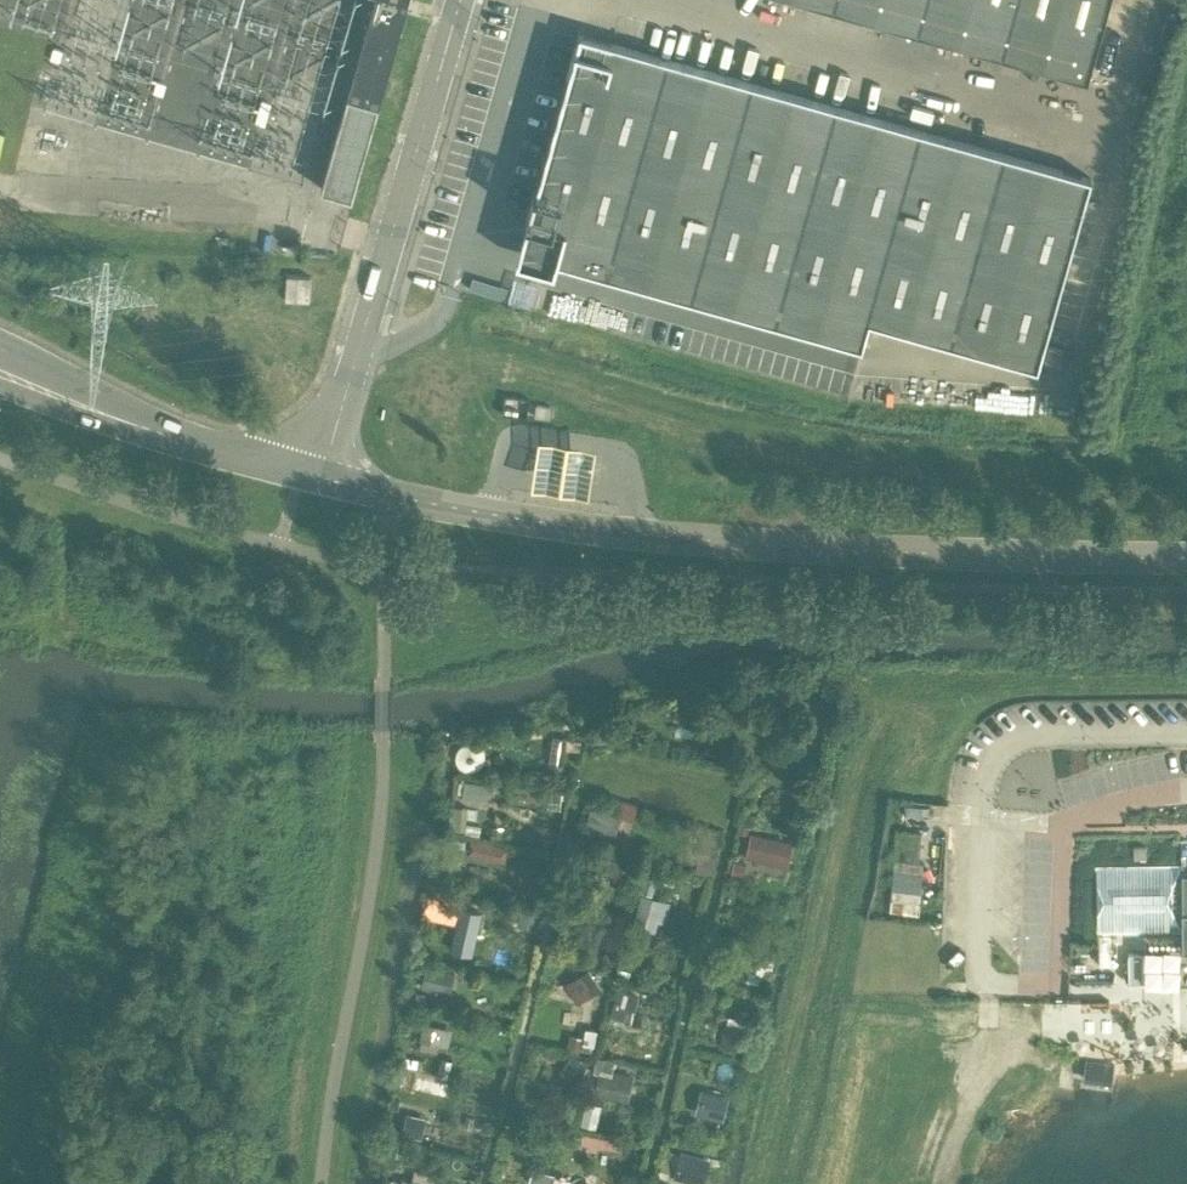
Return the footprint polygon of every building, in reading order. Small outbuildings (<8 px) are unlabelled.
[(319,189),(351,198),(409,0),(375,0),(319,189)] [(1087,77),(1109,0),(814,0),(1087,77)] [(1090,177),(582,34),(529,222),(557,230),(550,256),(862,344),(869,318),(1037,365),(1090,177)] [(310,275),(286,274),(285,298),(309,299),(310,275)] [(509,287),(472,276),(469,287),(506,298),(509,287)] [(1047,343),(1040,368),(1051,371),(1056,370),(1063,347),(1047,343)] [(533,448),(528,483),(586,492),(591,457),(593,444),(535,435),(533,448)] [(464,795),(490,793),(489,778),(463,780),(464,795)] [(592,805),(588,826),(621,833),(625,815),(635,817),(639,801),(623,798),(621,811),(592,805)] [(923,867),(922,828),(900,829),(902,868),(923,867)] [(752,831),(746,857),(787,866),(793,841),(752,831)] [(473,833),(469,850),(506,860),(511,843),(473,833)] [(1180,839),(1181,866),(1096,867),(1097,930),(1145,930),(1146,982),(1186,982),(1186,839),(1180,839)] [(1146,846),(1134,846),(1134,858),(1146,858),(1146,846)] [(633,922),(653,928),(662,895),(653,893),(657,877),(645,874),(633,922)] [(897,907),(921,907),(921,886),(897,886),(897,907)] [(479,912),(459,907),(450,948),(470,952),(479,912)] [(1126,952),(1126,982),(1141,982),(1141,952),(1126,952)] [(454,990),(457,967),(427,964),(424,986),(454,990)] [(594,967),(568,977),(577,998),(602,988),(594,967)] [(452,1041),(454,1023),(425,1020),(423,1038),(452,1041)] [(597,1090),(627,1097),(632,1073),(611,1068),(613,1059),(599,1056),(595,1070),(602,1072),(597,1090)] [(1088,1056),(1085,1076),(1114,1079),(1116,1060),(1088,1056)] [(420,1069),(417,1089),(449,1094),(452,1073),(420,1069)] [(726,1117),(731,1091),(702,1085),(697,1112),(726,1117)] [(409,1110),(405,1123),(423,1128),(426,1114),(409,1110)] [(587,1128),(584,1142),(620,1151),(624,1137),(587,1128)] [(676,1172),(704,1180),(711,1153),(683,1145),(676,1172)] [(531,1181),(547,1183),(554,1183),(557,1170),(534,1165),(531,1181)] [(413,1183),(438,1183),(438,1180),(415,1176),(413,1183)]
